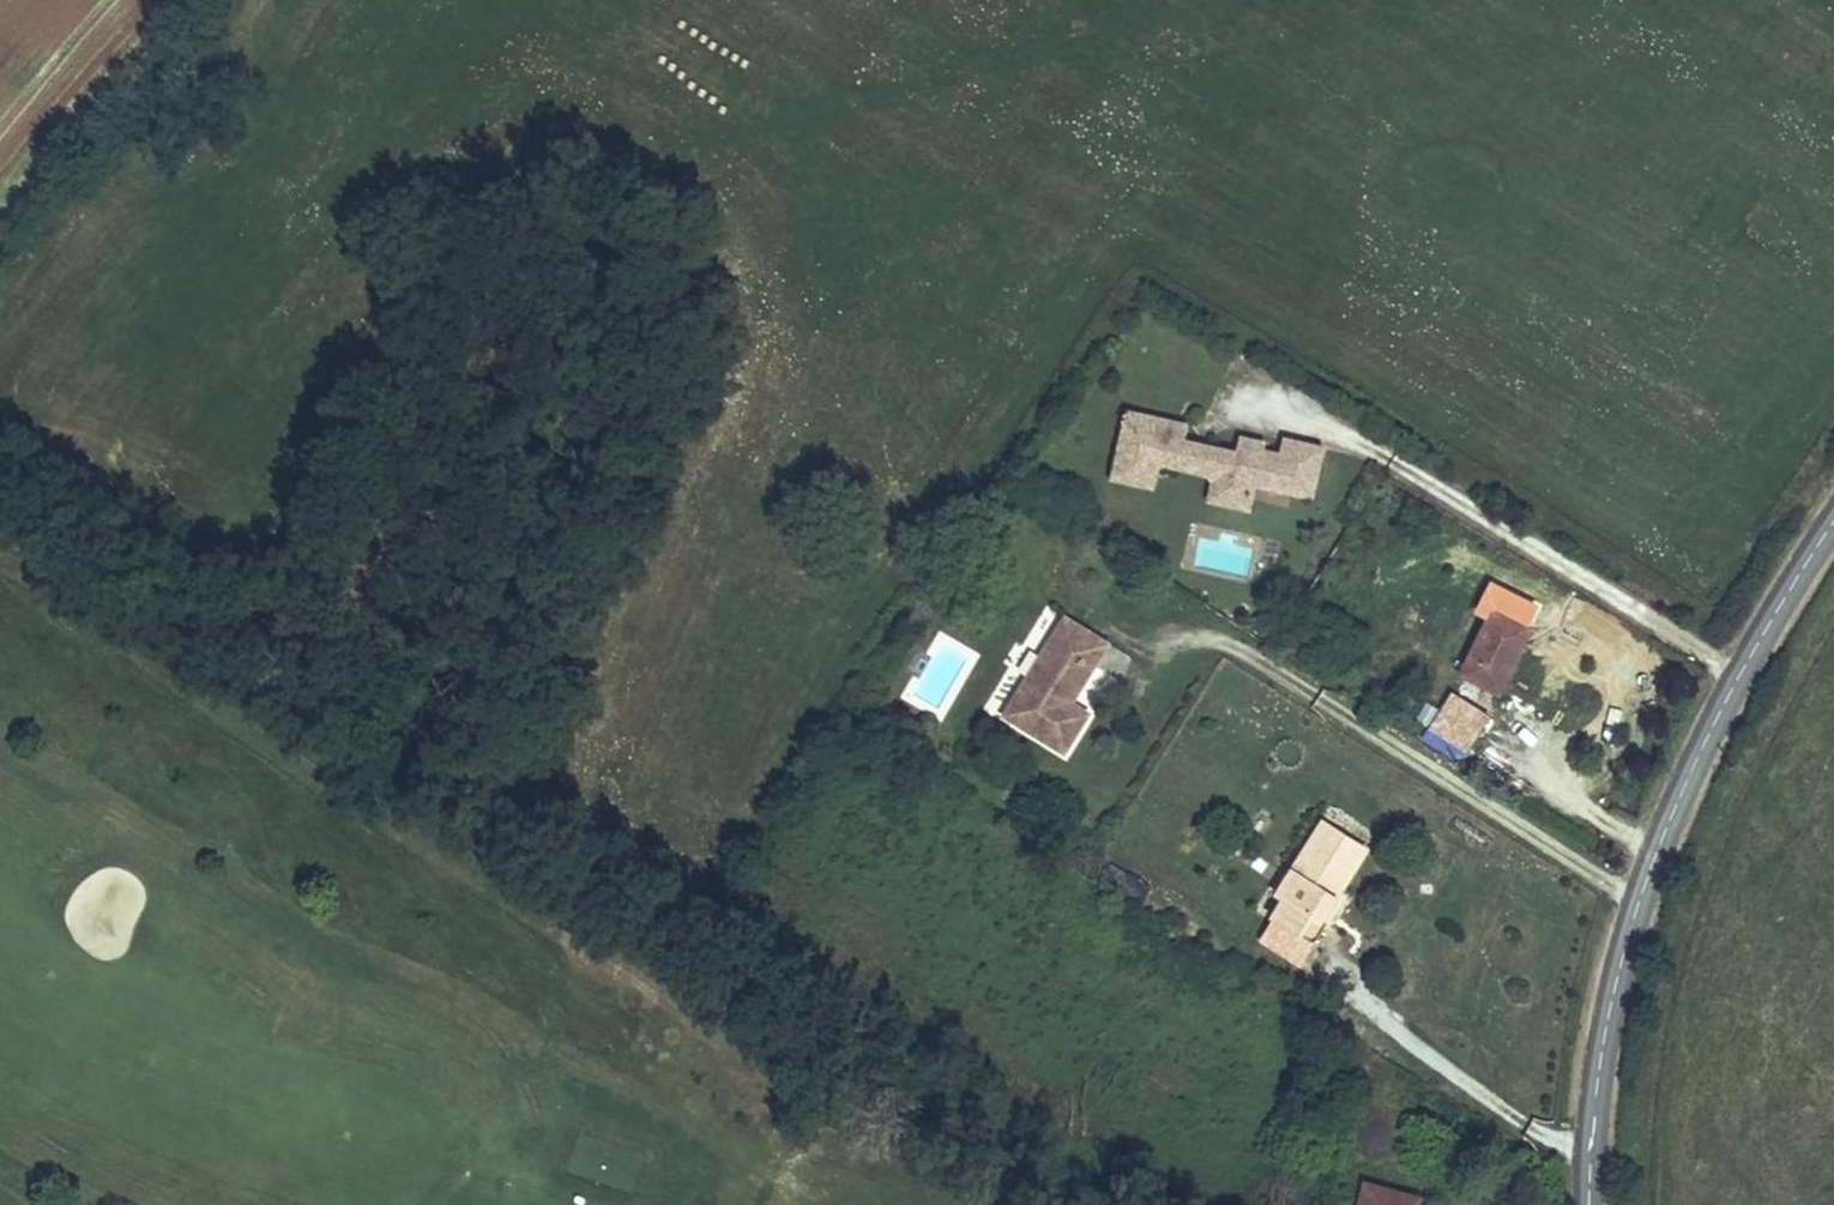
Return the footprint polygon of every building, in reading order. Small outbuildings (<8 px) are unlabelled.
[(1182,445),(1185,425),(1125,414),(1113,480),(1151,488),(1155,468),(1162,464),(1177,467),(1178,463),(1193,466),(1192,470),(1208,473),(1213,479),(1209,499),(1249,507),(1253,484),(1311,496),(1321,443),(1283,435),(1280,451),(1260,447),(1262,440),(1237,435),(1234,451),(1197,444),(1196,448),(1182,445)] [(1506,605),(1469,665),(1504,688),(1542,627),(1506,605)] [(1007,718),(1066,757),(1095,717),(1076,703),(1115,648),(1074,619),(1007,718)] [(1438,717),(1468,735),(1478,718),(1448,700),(1438,717)] [(1277,849),(1265,868),(1306,893),(1318,873),(1311,869),(1355,797),(1311,770),(1267,843),(1277,849)] [(1362,1204),(1421,1204),(1428,1181),(1373,1166),(1362,1204)]
